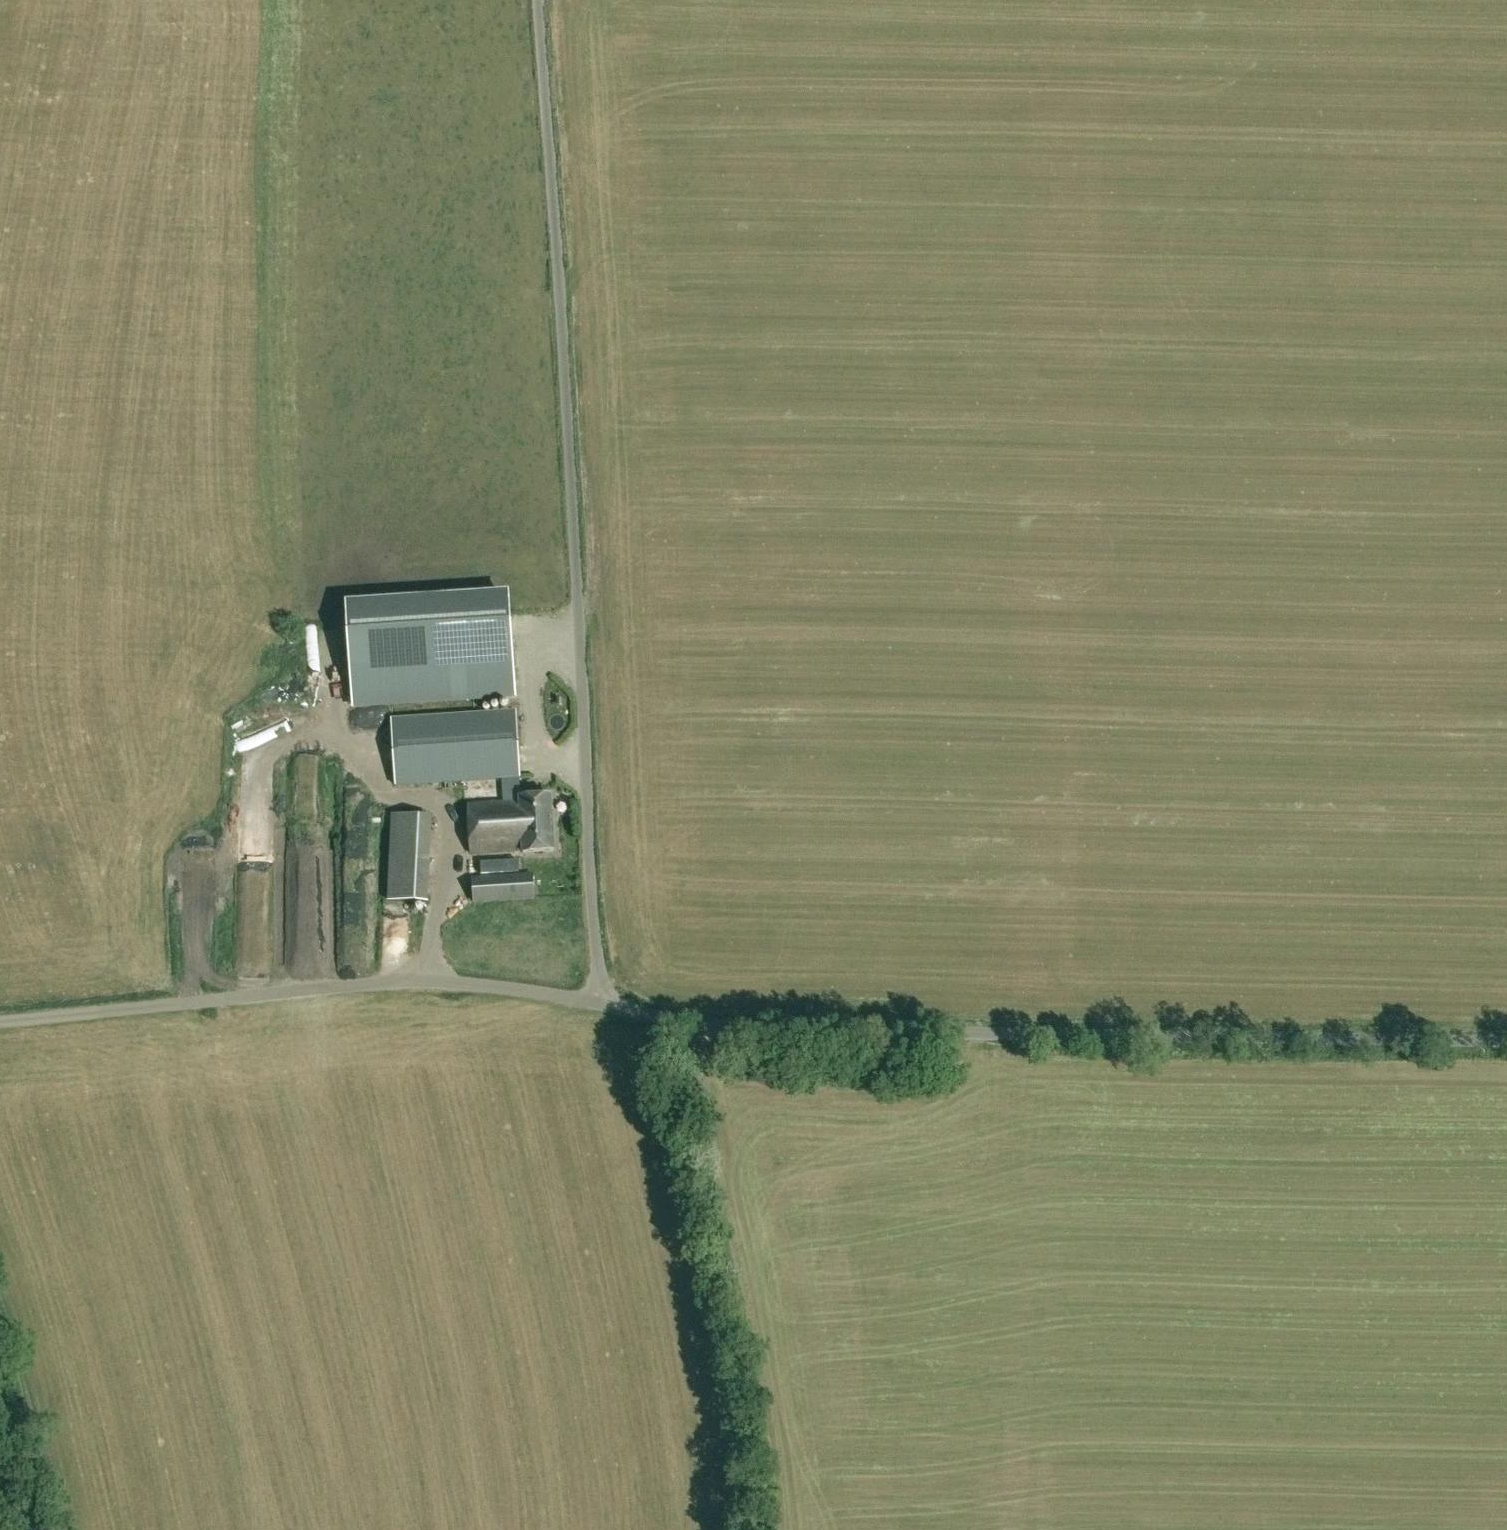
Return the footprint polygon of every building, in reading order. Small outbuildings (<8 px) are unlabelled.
[(510,615),(352,626),(357,707),(515,696),(510,615)] [(469,804),(473,853),(525,850),(525,854),(557,852),(553,796),(521,798),(519,778),(521,778),(517,716),(393,724),(397,784),(503,777),(505,802),(469,804)] [(432,818),(392,814),(388,901),(431,903),(432,818)] [(533,874),(473,877),(475,901),(534,898),(533,874)]
